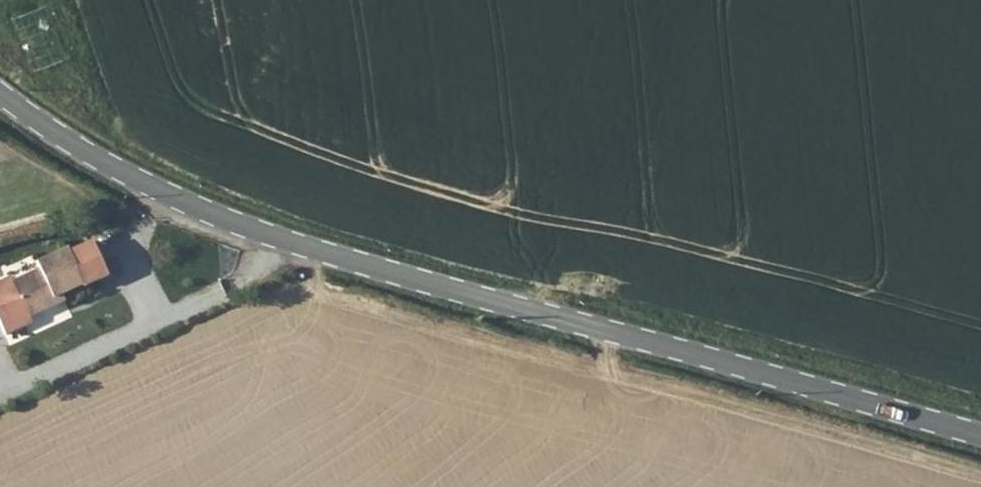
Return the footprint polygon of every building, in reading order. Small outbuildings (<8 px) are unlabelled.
[(37,70),(76,55),(56,2),(17,16),(37,70)] [(0,272),(0,319),(5,329),(31,316),(29,311),(59,296),(57,291),(79,280),(83,280),(105,269),(86,232),(67,242),(64,241),(38,252),(40,260),(12,274),(8,268),(0,272)]
